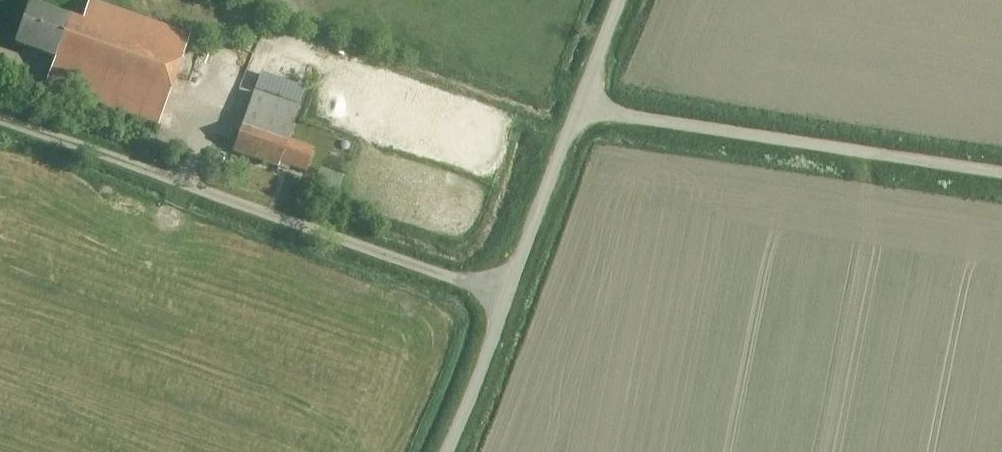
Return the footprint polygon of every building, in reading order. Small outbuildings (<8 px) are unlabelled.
[(159,128),(192,35),(92,0),(90,0),(81,23),(32,4),(14,48),(56,62),(46,87),(159,128)] [(302,109),(256,93),(235,151),(281,168),(282,165),(307,174),(316,151),(290,141),(302,109)]
